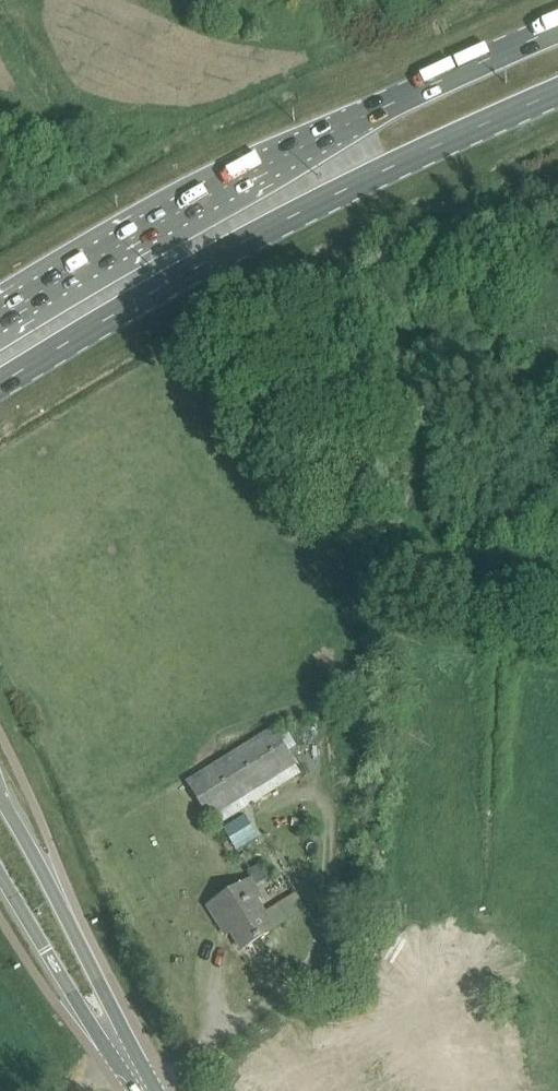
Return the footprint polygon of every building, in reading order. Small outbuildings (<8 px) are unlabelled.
[(272,728),(187,781),(211,819),(296,766),(272,728)] [(226,922),(243,949),(274,929),(254,898),(260,895),(251,881),(209,907),(221,925),(226,922)]
